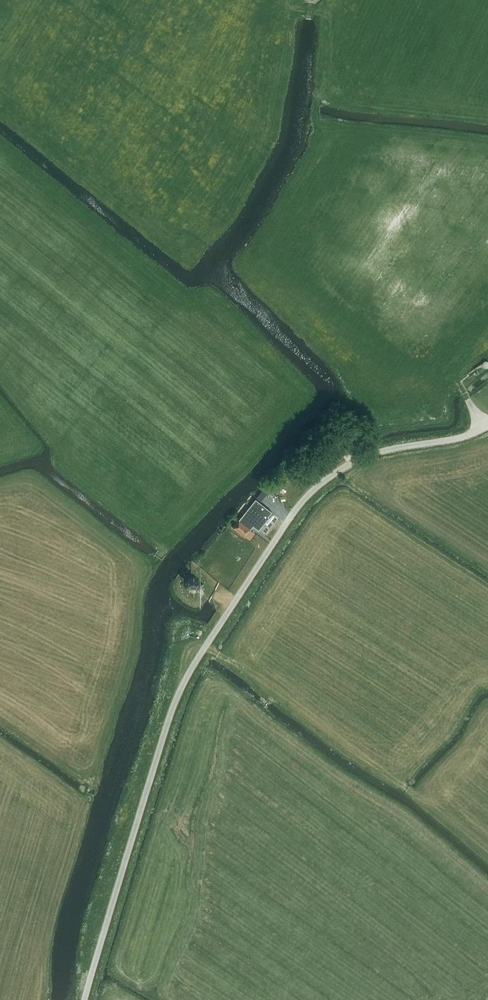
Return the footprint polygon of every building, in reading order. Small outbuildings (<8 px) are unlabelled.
[(316,450),(312,446),(310,448),(308,446),(306,449),(312,454),(316,450)] [(303,451),(301,453),(303,455),(301,457),(305,461),(309,457),(303,451)] [(260,493),(257,498),(261,501),(265,496),(260,493)] [(250,506),(233,528),(244,537),(252,527),(257,531),(260,527),(255,524),(262,515),(263,516),(268,509),(255,499),(250,506)] [(187,589),(189,591),(192,592),(194,592),(197,591),(199,590),(200,588),(201,585),(201,583),(200,581),(198,579),(196,578),(194,577),(191,577),(189,578),(188,580),(186,582),(186,584),(186,587),(187,589)]
